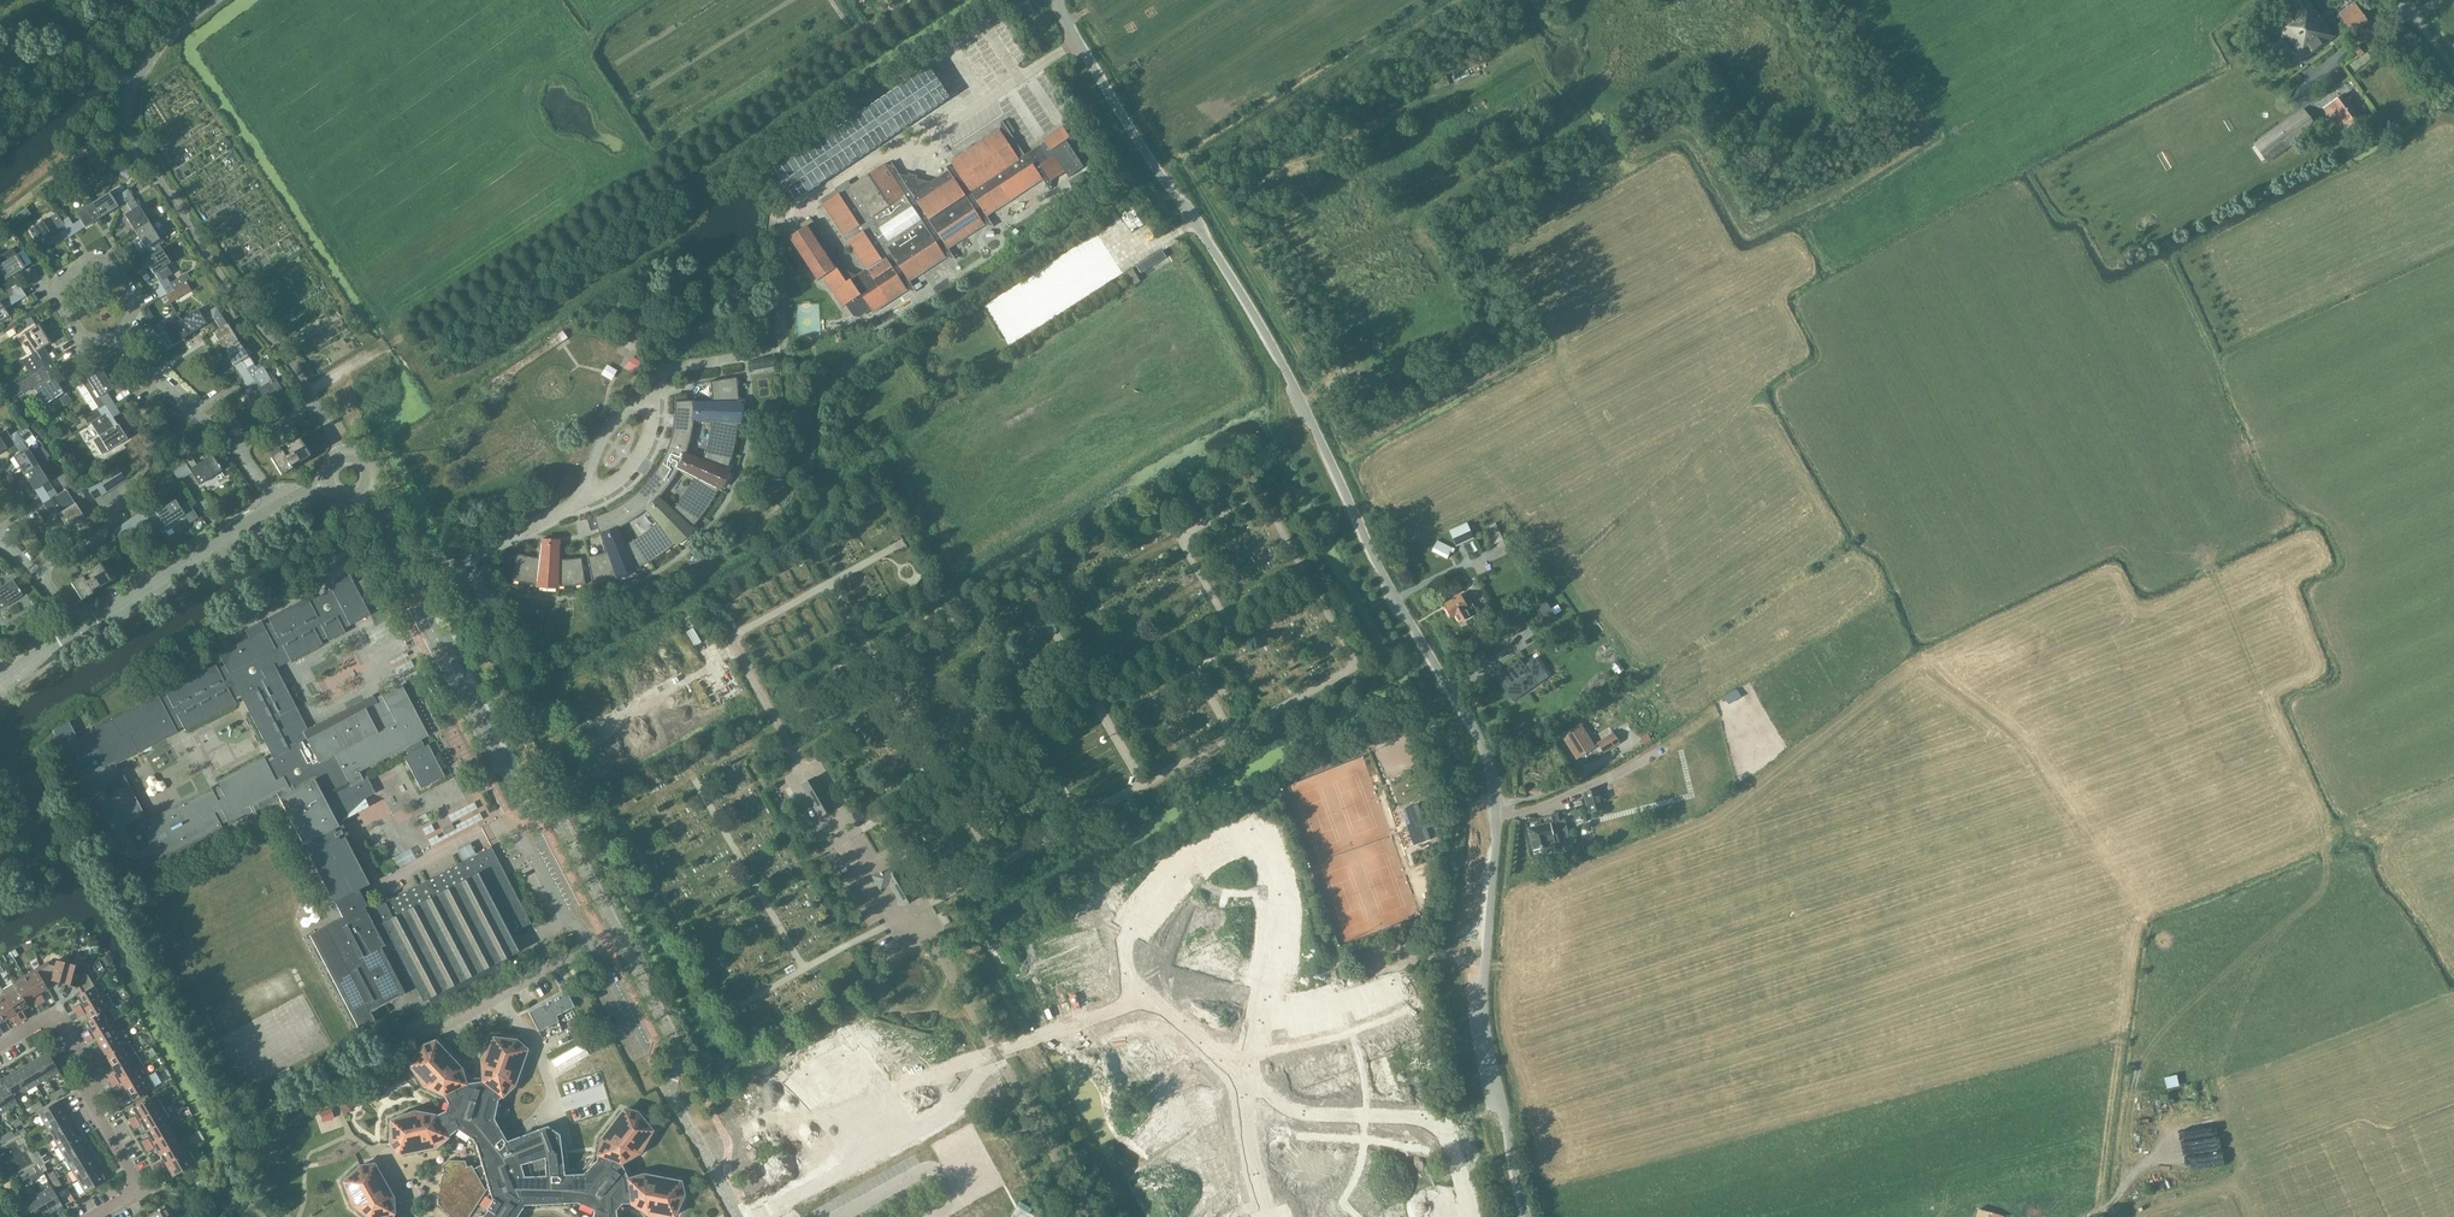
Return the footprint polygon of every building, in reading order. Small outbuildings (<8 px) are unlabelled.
[(2309,0),(2292,0),(2287,4),(2292,12),(2272,26),(2280,37),(2281,37),(2292,52),(2294,50),(2302,62),(2336,37),(2309,0)] [(2353,2),(2337,15),(2353,35),(2369,23),(2353,2)] [(2357,46),(2352,50),(2358,56),(2362,53),(2357,46)] [(2324,109),(2340,132),(2361,118),(2344,94),(2324,109)] [(2253,144),(2267,163),(2317,127),(2303,108),(2253,144)] [(947,167),(949,170),(931,182),(917,178),(917,175),(909,173),(908,176),(899,173),(895,166),(886,164),(852,186),(848,188),(845,183),(819,201),(822,205),(864,270),(856,275),(845,271),(810,218),(800,225),(803,229),(789,238),(817,281),(823,277),(843,307),(846,305),(856,320),(871,310),(873,313),(889,302),(908,290),(917,292),(910,282),(947,258),(956,259),(948,249),(986,225),(994,227),(987,216),(1012,200),(1042,179),(1050,190),(1050,189),(1052,181),(1065,172),(1068,177),(1083,167),(1066,140),(1070,138),(1062,126),(1043,139),(1045,142),(1041,145),(1041,144),(1025,155),(1011,134),(1015,131),(1008,120),(1004,123),(1002,121),(1000,130),(951,162),(955,167),(947,167)] [(99,167),(96,162),(89,166),(92,172),(99,167)] [(788,174),(785,188),(802,191),(805,177),(788,174)] [(1068,182),(1074,190),(1087,182),(1081,174),(1076,177),(1068,182)] [(125,201),(126,202),(124,199),(131,195),(128,192),(127,189),(113,198),(109,192),(92,202),(102,217),(119,207),(118,206),(125,201)] [(125,215),(135,232),(149,223),(138,206),(128,192),(131,195),(124,199),(126,202),(131,211),(125,215)] [(85,228),(102,217),(92,202),(75,213),(80,220),(73,225),(68,217),(61,221),(71,236),(85,227),(85,228)] [(64,240),(71,236),(61,221),(58,224),(56,221),(46,228),(42,222),(28,231),(39,248),(53,239),(53,238),(60,233),(64,240)] [(144,260),(145,260),(161,249),(165,247),(159,239),(149,223),(135,232),(146,249),(147,248),(151,256),(144,260)] [(3,292),(5,292),(9,299),(22,290),(13,276),(25,269),(16,255),(12,249),(0,257),(0,286),(3,292)] [(152,285),(156,292),(170,284),(174,290),(174,289),(167,278),(172,274),(167,266),(170,263),(161,249),(145,260),(154,274),(159,281),(152,285)] [(1137,267),(1141,273),(1166,257),(1162,251),(1137,267)] [(186,273),(181,277),(184,283),(186,282),(190,279),(186,273)] [(170,284),(156,292),(160,298),(165,295),(174,290),(170,284)] [(174,290),(165,295),(170,304),(181,297),(175,289),(174,289),(174,290)] [(3,292),(0,294),(0,322),(9,316),(5,309),(26,296),(22,290),(9,299),(5,292),(3,292)] [(224,303),(223,304),(218,307),(222,312),(227,308),(224,303)] [(206,323),(214,319),(212,317),(219,313),(216,308),(216,307),(202,316),(197,310),(181,320),(190,335),(207,324),(206,323)] [(213,333),(223,349),(238,340),(227,323),(227,324),(216,308),(219,313),(212,317),(214,319),(220,328),(213,333)] [(148,310),(146,318),(149,323),(155,320),(149,309),(148,310)] [(31,316),(25,320),(28,326),(35,322),(31,316)] [(173,345),(190,335),(181,320),(164,331),(165,331),(157,336),(153,330),(147,334),(155,347),(169,339),(173,345)] [(36,367),(38,371),(52,362),(44,348),(50,344),(38,324),(24,334),(35,352),(29,356),(25,359),(31,369),(36,367)] [(16,325),(6,332),(10,338),(20,332),(16,325)] [(149,351),(155,347),(147,334),(140,338),(149,351)] [(235,366),(243,380),(257,371),(253,364),(248,357),(238,340),(223,349),(234,366),(235,366)] [(632,356),(625,367),(635,373),(642,362),(632,356)] [(52,362),(38,371),(46,384),(35,391),(44,406),(64,394),(55,379),(54,380),(49,372),(56,368),(52,362)] [(607,364),(601,374),(611,380),(617,370),(607,364)] [(257,371),(243,380),(247,386),(254,382),(259,389),(258,389),(267,404),(284,393),(275,379),(264,367),(257,371)] [(97,410),(101,416),(116,407),(112,402),(107,393),(114,389),(102,370),(82,382),(99,409),(97,410)] [(726,469),(728,465),(731,453),(734,441),(736,429),(737,424),(741,424),(741,401),(737,401),(737,395),(736,384),(735,377),(709,382),(709,385),(711,394),(711,402),(692,402),(692,401),(687,401),(687,394),(675,394),(675,401),(673,401),(674,404),(674,410),(674,417),(674,424),(673,431),(671,438),(669,445),(667,452),(664,459),(661,466),(659,468),(654,465),(646,477),(651,480),(648,484),(643,490),(637,495),(632,500),(625,504),(619,508),(613,511),(606,514),(600,517),(593,518),(587,521),(591,532),(597,530),(599,536),(600,535),(606,553),(599,555),(590,557),(588,557),(592,584),(598,583),(609,580),(615,578),(616,581),(637,571),(636,569),(641,567),(652,561),(662,554),(672,546),(675,543),(678,546),(693,530),(691,528),(698,519),(706,509),(712,499),(717,490),(721,491),(730,470),(726,469)] [(1383,379),(1375,383),(1380,392),(1388,388),(1383,379)] [(59,399),(64,407),(69,403),(65,396),(59,399)] [(120,414),(116,407),(101,416),(90,423),(99,437),(93,441),(102,455),(127,439),(118,425),(113,418),(120,414)] [(56,436),(60,442),(72,434),(68,428),(56,436)] [(14,444),(15,444),(13,441),(20,437),(17,433),(17,432),(2,441),(0,438),(0,454),(7,449),(7,448),(14,444)] [(13,457),(24,474),(38,465),(28,448),(27,449),(17,433),(20,437),(13,441),(15,444),(14,444),(20,453),(13,457)] [(290,449),(286,451),(283,453),(282,451),(270,459),(281,476),(293,469),(291,466),(298,462),(299,463),(310,456),(299,439),(288,446),(290,449)] [(179,481),(191,473),(199,486),(222,471),(212,455),(189,470),(183,460),(171,468),(179,481)] [(35,490),(44,504),(58,496),(54,490),(38,465),(24,474),(28,481),(26,482),(31,491),(33,489),(34,491),(35,490)] [(117,466),(111,470),(120,484),(126,480),(117,466)] [(111,470),(105,474),(113,488),(120,484),(111,470)] [(105,474),(99,478),(107,492),(113,488),(105,474)] [(99,478),(92,482),(101,496),(107,492),(99,478)] [(101,496),(92,482),(86,486),(95,500),(101,496)] [(58,496),(44,504),(48,511),(55,506),(59,514),(58,514),(67,529),(85,518),(75,503),(67,490),(58,496)] [(145,511),(139,515),(147,529),(161,520),(165,527),(184,515),(175,500),(156,512),(157,513),(149,518),(145,511)] [(139,515),(133,519),(141,533),(147,529),(139,515)] [(35,519),(29,522),(33,529),(39,526),(35,519)] [(133,519),(126,523),(135,536),(141,533),(133,519)] [(1448,529),(1456,545),(1475,537),(1467,520),(1448,529)] [(135,536),(126,523),(114,531),(122,544),(135,536)] [(1487,527),(1495,543),(1503,539),(1495,523),(1487,527)] [(1431,551),(1447,558),(1453,546),(1437,539),(1431,551)] [(521,555),(517,554),(509,580),(519,583),(529,585),(535,586),(535,588),(558,590),(558,587),(560,587),(571,587),(581,586),(585,585),(581,558),(576,559),(568,560),(560,561),(561,542),(539,540),(538,559),(529,557),(521,555)] [(1467,544),(1471,552),(1478,549),(1473,541),(1467,544)] [(90,574),(87,576),(83,578),(83,577),(71,584),(82,601),(93,594),(92,591),(99,587),(100,588),(111,581),(100,564),(89,571),(90,574)] [(96,728),(85,734),(86,736),(78,740),(69,722),(53,730),(59,742),(79,781),(130,877),(168,857),(222,829),(220,825),(227,821),(229,826),(279,800),(303,845),(299,847),(305,859),(309,857),(333,903),(334,903),(342,918),(330,924),(309,935),(357,1029),(374,1021),(370,1013),(416,989),(423,1002),(427,1000),(432,1008),(441,1004),(444,1002),(454,996),(458,995),(469,989),(472,987),(483,982),(486,980),(496,975),(499,973),(509,968),(511,967),(506,959),(519,952),(514,943),(510,935),(515,932),(531,924),(506,876),(491,847),(478,855),(464,862),(426,882),(385,903),(384,903),(370,911),(371,913),(367,915),(364,908),(367,907),(363,900),(358,890),(369,884),(345,838),(349,836),(348,836),(342,824),(340,820),(364,798),(375,793),(367,777),(367,778),(363,780),(359,772),(404,749),(408,755),(404,758),(420,789),(445,777),(428,745),(424,747),(421,740),(429,736),(402,685),(382,696),(381,696),(383,700),(377,703),(375,699),(373,695),(307,730),(303,732),(294,713),(297,711),(296,708),(285,687),(276,669),(274,665),(288,658),(290,661),(322,645),(320,641),(327,638),(329,642),(345,633),(343,629),(342,626),(348,623),(350,626),(370,615),(361,598),(350,576),(330,586),(332,590),(310,602),(308,598),(268,618),(270,622),(263,626),(261,622),(245,630),(249,638),(219,654),(225,666),(218,670),(216,665),(165,692),(167,696),(160,699),(160,700),(158,696),(96,728)] [(371,576),(359,583),(358,583),(365,596),(378,589),(371,576)] [(23,596),(13,580),(0,588),(0,610),(23,596)] [(1468,594),(1463,596),(1461,593),(1444,602),(1451,617),(1455,615),(1459,622),(1471,616),(1469,612),(1476,608),(1468,594)] [(1556,617),(1543,597),(1533,604),(1546,623),(1556,617)] [(1510,622),(1500,630),(1507,640),(1517,633),(1518,634),(1519,634),(1510,621),(1509,621),(1510,622)] [(1496,676),(1496,677),(1513,702),(1513,701),(1513,700),(1537,684),(1535,681),(1545,674),(1535,660),(1536,659),(1535,658),(1524,666),(1522,663),(1521,660),(1501,674),(1503,677),(1499,679),(1496,676)] [(1580,726),(1564,736),(1578,758),(1594,747),(1580,726)] [(1640,737),(1644,744),(1651,740),(1647,733),(1640,737)] [(1614,734),(1599,744),(1604,752),(1619,742),(1614,734)] [(1659,740),(1642,749),(1646,755),(1662,746),(1659,740)] [(816,777),(802,785),(821,817),(835,809),(816,777)] [(1584,794),(1589,813),(1604,809),(1599,790),(1584,794)] [(447,815),(452,824),(441,829),(445,835),(439,839),(430,823),(422,828),(432,848),(484,821),(473,801),(447,815)] [(1404,820),(1413,847),(1431,840),(1418,804),(1400,810),(1404,820)] [(1530,829),(1535,850),(1540,849),(1542,854),(1563,849),(1560,840),(1571,837),(1567,819),(1530,829)] [(890,885),(903,907),(917,899),(897,864),(874,877),(881,890),(890,885)] [(1193,908),(1179,954),(1185,955),(1182,965),(1225,978),(1228,968),(1233,970),(1247,924),(1242,922),(1245,912),(1201,899),(1198,909),(1193,908)] [(1048,955),(1043,956),(1056,1002),(1061,1001),(1063,1011),(1107,999),(1104,989),(1110,987),(1097,941),(1092,943),(1089,933),(1045,945),(1048,955)] [(101,959),(106,967),(113,962),(108,954),(101,959)] [(45,985),(51,981),(55,964),(48,961),(36,969),(45,985)] [(51,981),(64,984),(70,964),(56,961),(55,964),(51,981)] [(78,988),(83,971),(83,968),(70,964),(64,984),(73,987),(78,988)] [(47,988),(45,985),(36,969),(24,976),(35,995),(47,988)] [(78,988),(81,994),(97,985),(89,972),(83,971),(78,988)] [(25,1001),(35,995),(24,976),(12,983),(21,999),(22,997),(25,1001)] [(28,1006),(25,1001),(22,997),(21,999),(12,983),(3,989),(6,993),(5,994),(16,1013),(28,1006)] [(78,996),(85,1008),(104,997),(97,985),(81,994),(78,996)] [(528,1012),(538,1032),(558,1022),(556,1015),(573,1006),(566,992),(528,1012)] [(16,1013),(5,994),(0,997),(0,1012),(5,1020),(16,1013)] [(41,995),(37,998),(41,1004),(45,1002),(41,995)] [(85,1008),(91,1019),(95,1016),(96,1018),(110,1009),(111,1009),(110,1008),(114,1005),(108,995),(104,997),(85,1008)] [(41,1004),(37,998),(33,1000),(36,1007),(41,1004)] [(82,1009),(76,1013),(79,1018),(85,1014),(82,1009)] [(93,1033),(112,1022),(116,1019),(110,1009),(96,1018),(95,1016),(91,1019),(86,1021),(93,1033)] [(22,1013),(17,1016),(21,1022),(26,1020),(22,1013)] [(1414,1016),(1403,1020),(1413,1044),(1423,1039),(1424,1040),(1414,1015),(1413,1015),(1414,1016)] [(1403,1020),(1392,1025),(1402,1048),(1413,1044),(1403,1020)] [(93,1033),(100,1045),(119,1034),(112,1022),(93,1033)] [(1392,1025),(1381,1029),(1391,1052),(1402,1048),(1392,1025)] [(1381,1029),(1371,1033),(1380,1057),(1391,1052),(1381,1029)] [(1360,1037),(1359,1037),(1360,1040),(1362,1045),(1363,1049),(1365,1053),(1367,1057),(1369,1062),(1370,1062),(1370,1061),(1380,1057),(1371,1033),(1360,1038),(1360,1037)] [(100,1045),(106,1056),(125,1045),(119,1034),(100,1045)] [(90,1035),(84,1038),(87,1043),(93,1039),(90,1035)] [(524,1205),(576,1202),(581,1204),(579,1209),(589,1213),(591,1209),(594,1210),(593,1216),(616,1216),(615,1211),(620,1204),(621,1203),(629,1203),(629,1205),(648,1216),(653,1216),(674,1216),(684,1196),(682,1181),(643,1173),(627,1177),(621,1165),(640,1154),(653,1132),(638,1112),(623,1107),(598,1139),(595,1156),(597,1157),(596,1161),(594,1163),(590,1161),(582,1169),(585,1172),(582,1174),(563,1175),(558,1134),(546,1126),(506,1141),(493,1119),(497,1101),(500,1098),(503,1098),(515,1087),(527,1050),(517,1039),(492,1036),(479,1060),(481,1082),(467,1084),(462,1069),(435,1040),(421,1045),(407,1066),(423,1088),(442,1097),(443,1096),(447,1103),(445,1111),(436,1115),(435,1114),(414,1110),(389,1119),(388,1144),(397,1157),(435,1149),(449,1138),(448,1136),(457,1129),(472,1139),(476,1145),(481,1164),(473,1169),(471,1165),(467,1167),(465,1161),(447,1160),(441,1165),(444,1173),(442,1174),(436,1204),(451,1216),(516,1216),(524,1205)] [(106,1056),(113,1067),(132,1056),(136,1054),(129,1043),(125,1045),(106,1056)] [(1335,1046),(1324,1048),(1329,1072),(1340,1070),(1341,1071),(1341,1070),(1340,1065),(1339,1061),(1338,1056),(1337,1052),(1336,1047),(1336,1045),(1335,1045),(1335,1046)] [(1324,1048),(1313,1050),(1318,1075),(1329,1072),(1324,1048)] [(1313,1050),(1301,1053),(1307,1077),(1318,1075),(1313,1050)] [(48,1053),(36,1060),(48,1079),(59,1072),(48,1053)] [(1301,1053),(1290,1055),(1295,1080),(1307,1077),(1301,1053)] [(113,1067),(120,1078),(143,1065),(136,1054),(132,1056),(113,1067)] [(1279,1057),(1278,1057),(1284,1083),(1285,1083),(1284,1082),(1295,1080),(1290,1055),(1279,1058),(1279,1057)] [(104,1057),(97,1061),(100,1065),(106,1062),(104,1057)] [(36,1060),(25,1067),(36,1086),(48,1079),(36,1060)] [(1153,1077),(1148,1078),(1155,1125),(1160,1124),(1162,1135),(1206,1128),(1205,1118),(1210,1117),(1203,1070),(1198,1071),(1197,1060),(1152,1067),(1153,1077)] [(120,1078),(126,1089),(149,1076),(143,1065),(120,1078)] [(25,1067),(14,1073),(25,1092),(36,1086),(25,1067)] [(2,1080),(5,1085),(6,1085),(14,1099),(25,1092),(14,1073),(2,1080)] [(149,1076),(126,1089),(133,1101),(156,1088),(149,1076)] [(117,1080),(111,1083),(113,1088),(120,1084),(117,1080)] [(5,1085),(0,1088),(0,1101),(6,1111),(17,1105),(14,1099),(6,1085),(5,1085)] [(62,1089),(55,1093),(58,1098),(65,1094),(62,1089)] [(58,1098),(55,1093),(49,1097),(52,1101),(58,1098)] [(129,1120),(132,1125),(163,1106),(156,1095),(133,1108),(137,1115),(129,1120)] [(767,1095),(735,1126),(742,1133),(738,1137),(771,1172),(775,1168),(782,1175),(815,1144),(808,1137),(812,1133),(779,1098),(775,1102),(767,1095)] [(128,1098),(122,1102),(124,1106),(131,1103),(128,1098)] [(354,1104),(348,1099),(340,1108),(346,1113),(354,1104)] [(39,1101),(33,1105),(36,1111),(43,1107),(39,1101)] [(38,1114),(45,1125),(64,1114),(58,1102),(38,1114)] [(36,1111),(33,1105),(26,1109),(29,1115),(36,1111)] [(143,1125),(147,1131),(165,1121),(170,1118),(163,1106),(132,1125),(134,1130),(143,1125)] [(330,1109),(319,1113),(322,1120),(333,1116),(331,1109),(330,1109)] [(45,1125),(52,1137),(71,1125),(64,1114),(45,1125)] [(11,1122),(14,1128),(22,1123),(19,1118),(11,1122)] [(142,1142),(145,1147),(171,1132),(165,1121),(147,1131),(150,1137),(142,1142)] [(52,1137),(58,1148),(78,1136),(71,1125),(52,1137)] [(19,1132),(23,1139),(28,1136),(24,1130),(19,1132)] [(12,1132),(4,1136),(6,1141),(14,1136),(12,1132)] [(156,1147),(160,1154),(178,1143),(171,1132),(145,1147),(148,1152),(156,1147)] [(28,1136),(23,1139),(27,1145),(31,1142),(28,1136)] [(58,1148),(65,1159),(84,1148),(78,1136),(58,1148)] [(155,1165),(158,1170),(185,1154),(178,1143),(160,1154),(164,1160),(155,1165)] [(1297,1143),(1296,1164),(1309,1165),(1311,1143),(1297,1143)] [(1311,1143),(1309,1165),(1322,1166),(1324,1144),(1311,1143)] [(1324,1144),(1322,1166),(1335,1166),(1337,1145),(1324,1144)] [(1337,1145),(1335,1166),(1349,1167),(1349,1160),(1350,1153),(1350,1146),(1337,1145)] [(65,1159),(72,1170),(91,1159),(84,1148),(65,1159)] [(1376,1163),(1375,1170),(1388,1172),(1393,1151),(1380,1148),(1379,1149),(1378,1156),(1376,1163)] [(185,1154),(158,1170),(161,1175),(169,1170),(173,1176),(196,1163),(189,1151),(185,1154)] [(1393,1151),(1388,1172),(1401,1175),(1405,1154),(1393,1151)] [(32,1155),(36,1161),(41,1158),(37,1152),(32,1155)] [(1405,1154),(1401,1175),(1414,1178),(1418,1157),(1405,1154)] [(1418,1157),(1414,1178),(1427,1181),(1431,1159),(1418,1157)] [(41,1158),(36,1161),(40,1167),(44,1165),(41,1158)] [(72,1170),(78,1181),(98,1170),(91,1159),(72,1170)] [(393,1216),(394,1215),(394,1197),(374,1163),(359,1165),(341,1181),(351,1206),(364,1216),(393,1216)] [(27,1172),(30,1177),(32,1181),(43,1175),(38,1166),(27,1172)] [(98,1170),(78,1181),(72,1185),(79,1197),(105,1182),(98,1170)] [(48,1175),(52,1181),(57,1178),(57,1177),(59,1176),(56,1171),(54,1172),(53,1171),(48,1175)] [(23,1180),(30,1177),(27,1172),(21,1176),(23,1180)] [(57,1178),(52,1181),(56,1189),(56,1188),(61,1185),(57,1178)] [(4,1186),(7,1190),(13,1186),(11,1182),(4,1186)] [(49,1189),(40,1194),(51,1213),(63,1206),(51,1187),(49,1189)] [(59,1193),(66,1205),(74,1200),(67,1188),(59,1193)] [(29,1201),(38,1216),(45,1216),(51,1213),(40,1194),(29,1201)] [(29,1201),(17,1208),(22,1216),(38,1216),(29,1201)] [(166,1208),(149,1216),(171,1216),(166,1208)]
